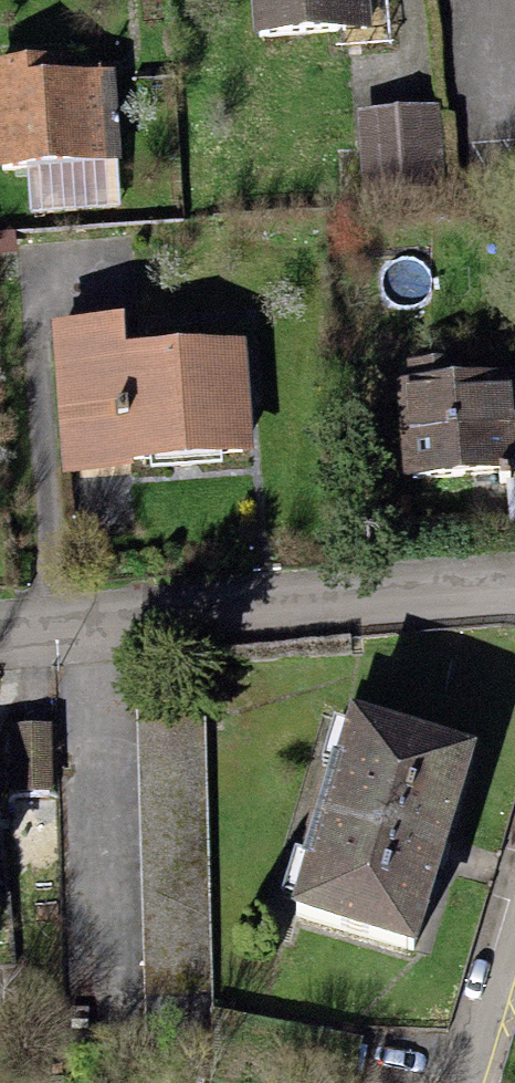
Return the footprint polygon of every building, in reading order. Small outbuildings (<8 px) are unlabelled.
[(250,35),(373,28),(371,0),(248,0),(250,35)] [(123,159),(116,67),(53,71),(51,53),(0,56),(0,168),(123,159)] [(357,110),(363,191),(446,185),(439,103),(357,110)] [(54,321),(64,470),(136,466),(135,458),(251,451),(244,338),(122,345),(120,317),(54,321)] [(405,478),(514,469),(514,371),(460,375),(458,355),(408,359),(409,377),(397,378),(405,478)] [(352,699),(289,901),(414,940),(477,738),(352,699)] [(211,1009),(207,715),(137,718),(149,1052),(179,1055),(178,1065),(263,1082),(353,1082),(363,1036),(211,1009)] [(52,722),(10,723),(11,794),(53,793),(52,722)]
